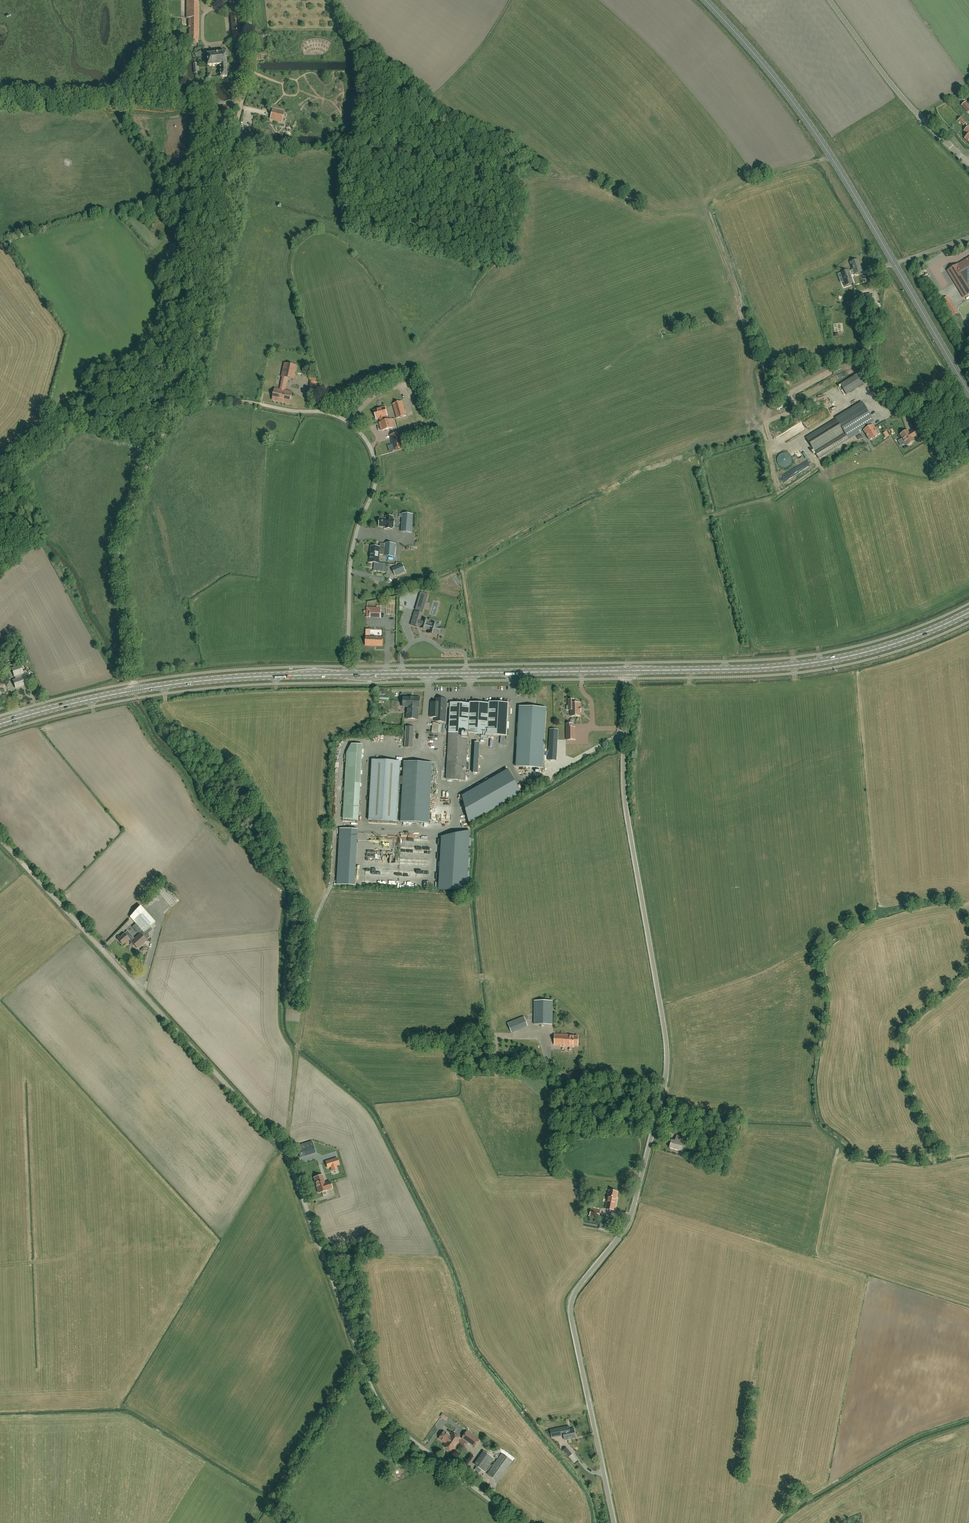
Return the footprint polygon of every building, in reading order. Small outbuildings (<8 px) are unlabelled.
[(198,18),(198,0),(187,0),(187,18),(189,18),(198,18)] [(265,19),(265,0),(256,0),(256,14),(258,14),(258,19),(265,19)] [(198,18),(189,18),(189,27),(189,43),(198,43),(198,18)] [(219,65),(226,65),(226,53),(207,55),(207,66),(219,65)] [(284,112),(273,109),(270,120),(281,122),(284,112)] [(958,264),(947,271),(964,298),(968,294),(968,258),(958,264)] [(851,277),(855,276),(854,274),(862,272),(858,260),(850,263),(851,266),(852,266),(853,270),(849,271),(849,270),(843,272),(846,283),(852,282),(851,277)] [(862,307),(869,306),(873,305),(872,296),(867,297),(858,298),(854,299),(855,308),(862,307)] [(282,377),(283,377),(280,390),(275,389),(273,400),(290,404),(292,392),(285,391),(287,378),(293,379),(294,371),(295,372),(297,366),(285,364),(282,377)] [(863,384),(857,374),(840,385),(846,395),(863,384)] [(414,390),(407,392),(416,421),(422,419),(414,390)] [(397,418),(406,416),(402,402),(393,404),(397,418)] [(871,417),(862,402),(806,437),(818,457),(859,432),(858,431),(873,422),(870,417),(871,417)] [(379,418),(380,422),(381,422),(388,420),(386,413),(387,413),(386,408),(385,408),(384,407),(383,408),(383,407),(379,408),(379,409),(374,410),(376,419),(379,418)] [(388,420),(381,422),(380,422),(379,423),(382,431),(393,427),(391,419),(388,420)] [(877,431),(873,425),(864,430),(870,440),(878,435),(880,434),(878,430),(877,431)] [(907,445),(908,444),(909,445),(912,443),(912,442),(914,441),(912,438),(917,435),(914,430),(910,432),(911,433),(909,434),(907,431),(900,435),(903,439),(902,440),(905,443),(907,445)] [(390,435),(393,445),(401,442),(398,433),(390,435)] [(777,458),(777,460),(777,462),(778,464),(779,465),(781,467),(783,467),(785,467),(787,467),(789,465),(790,464),(791,462),(791,460),(791,458),(790,456),(789,454),(787,453),(785,452),(783,452),(781,453),(779,454),(778,456),(777,458)] [(403,514),(403,518),(401,532),(411,533),(412,515),(403,514)] [(394,528),(394,525),(394,520),(393,519),(393,517),(386,516),(386,519),(380,518),(379,527),(385,527),(385,529),(392,529),(392,528),(394,528)] [(371,546),(371,555),(375,556),(375,553),(379,553),(379,555),(384,555),(384,556),(395,557),(396,544),(385,543),(385,548),(380,548),(380,547),(371,546)] [(379,563),(379,555),(379,553),(375,553),(375,556),(371,555),(370,563),(375,563),(374,571),(377,571),(377,572),(378,572),(378,571),(384,572),(385,564),(379,563)] [(405,571),(402,564),(392,568),(396,575),(405,571)] [(421,592),(415,610),(423,612),(428,594),(421,592)] [(381,618),(381,608),(367,607),(366,617),(381,618)] [(432,624),(433,619),(429,618),(429,621),(423,620),(423,621),(420,620),(422,614),(415,611),(411,625),(418,627),(419,626),(421,627),(421,628),(427,630),(427,629),(429,630),(429,633),(436,636),(437,633),(439,633),(441,628),(439,627),(439,626),(432,624)] [(386,648),(398,648),(397,621),(386,622),(386,648)] [(366,637),(365,645),(383,646),(383,638),(366,637)] [(24,677),(22,671),(20,665),(12,668),(14,677),(16,676),(17,679),(13,680),(16,688),(29,684),(26,676),(24,677)] [(419,708),(420,699),(414,698),(414,699),(404,698),(403,707),(407,707),(407,719),(418,719),(419,708)] [(448,707),(449,703),(446,703),(447,699),(437,699),(436,703),(431,702),(431,717),(436,718),(435,721),(445,722),(446,707),(448,707)] [(569,700),(569,705),(567,705),(567,710),(571,710),(571,716),(580,716),(580,712),(581,712),(580,707),(580,703),(574,704),(574,700),(569,700)] [(449,703),(448,707),(450,708),(447,763),(446,779),(465,780),(466,770),(469,770),(469,764),(466,763),(468,734),(507,736),(509,703),(489,702),(489,704),(470,702),(470,704),(451,703),(451,704),(449,703)] [(546,708),(520,707),(516,767),(543,768),(546,708)] [(567,740),(575,740),(575,728),(573,728),(573,724),(567,724),(567,740)] [(413,748),(414,727),(406,726),(405,748),(413,748)] [(556,761),(558,729),(549,729),(548,760),(556,761)] [(399,777),(400,761),(372,760),(369,820),(397,822),(399,784),(403,784),(401,822),(429,824),(432,763),(404,762),(403,777),(399,777)] [(469,824),(522,794),(508,769),(462,796),(469,824)] [(343,819),(358,820),(360,789),(345,789),(343,819)] [(470,831),(441,837),(438,890),(466,891),(470,831)] [(153,930),(152,929),(156,925),(154,923),(155,922),(140,906),(130,917),(141,929),(139,932),(140,934),(135,939),(131,941),(131,942),(134,946),(135,945),(137,948),(150,937),(148,934),(153,930)] [(131,941),(135,939),(127,931),(124,934),(118,940),(123,944),(125,942),(126,943),(128,941),(130,940),(131,941)] [(552,1024),(552,1001),(534,1001),(534,1024),(552,1024)] [(511,1032),(528,1026),(524,1016),(508,1023),(511,1032)] [(564,1046),(569,1047),(573,1047),(573,1045),(578,1045),(578,1036),(571,1036),(571,1035),(555,1034),(555,1045),(564,1045),(564,1046)] [(682,1151),(685,1137),(678,1135),(677,1141),(671,1140),(669,1148),(682,1151)] [(312,1141),(296,1146),(300,1157),(315,1153),(312,1141)] [(331,1167),(332,1171),(337,1169),(336,1165),(338,1164),(339,1164),(337,1158),(334,1159),(329,1161),(326,1162),(326,1163),(327,1168),(331,1167)] [(324,1183),(322,1175),(314,1177),(319,1193),(327,1190),(326,1190),(332,1188),(330,1181),(324,1183)] [(612,1210),(616,1210),(618,1199),(617,1199),(618,1192),(609,1191),(608,1197),(610,1197),(609,1203),(607,1202),(606,1209),(610,1209),(612,1210)] [(599,1218),(600,1210),(591,1209),(589,1216),(599,1218)] [(569,1426),(562,1428),(550,1430),(552,1438),(564,1435),(565,1440),(576,1437),(574,1429),(570,1430),(569,1426)] [(447,1449),(446,1450),(450,1452),(450,1451),(452,1452),(461,1439),(453,1433),(450,1436),(444,1431),(439,1438),(445,1443),(443,1446),(447,1449)] [(467,1431),(462,1438),(474,1446),(479,1440),(467,1431)] [(563,1450),(569,1457),(572,1454),(567,1448),(563,1450)] [(481,1460),(489,1465),(494,1459),(486,1453),(481,1460)] [(502,1454),(487,1474),(498,1482),(513,1461),(502,1454)]
